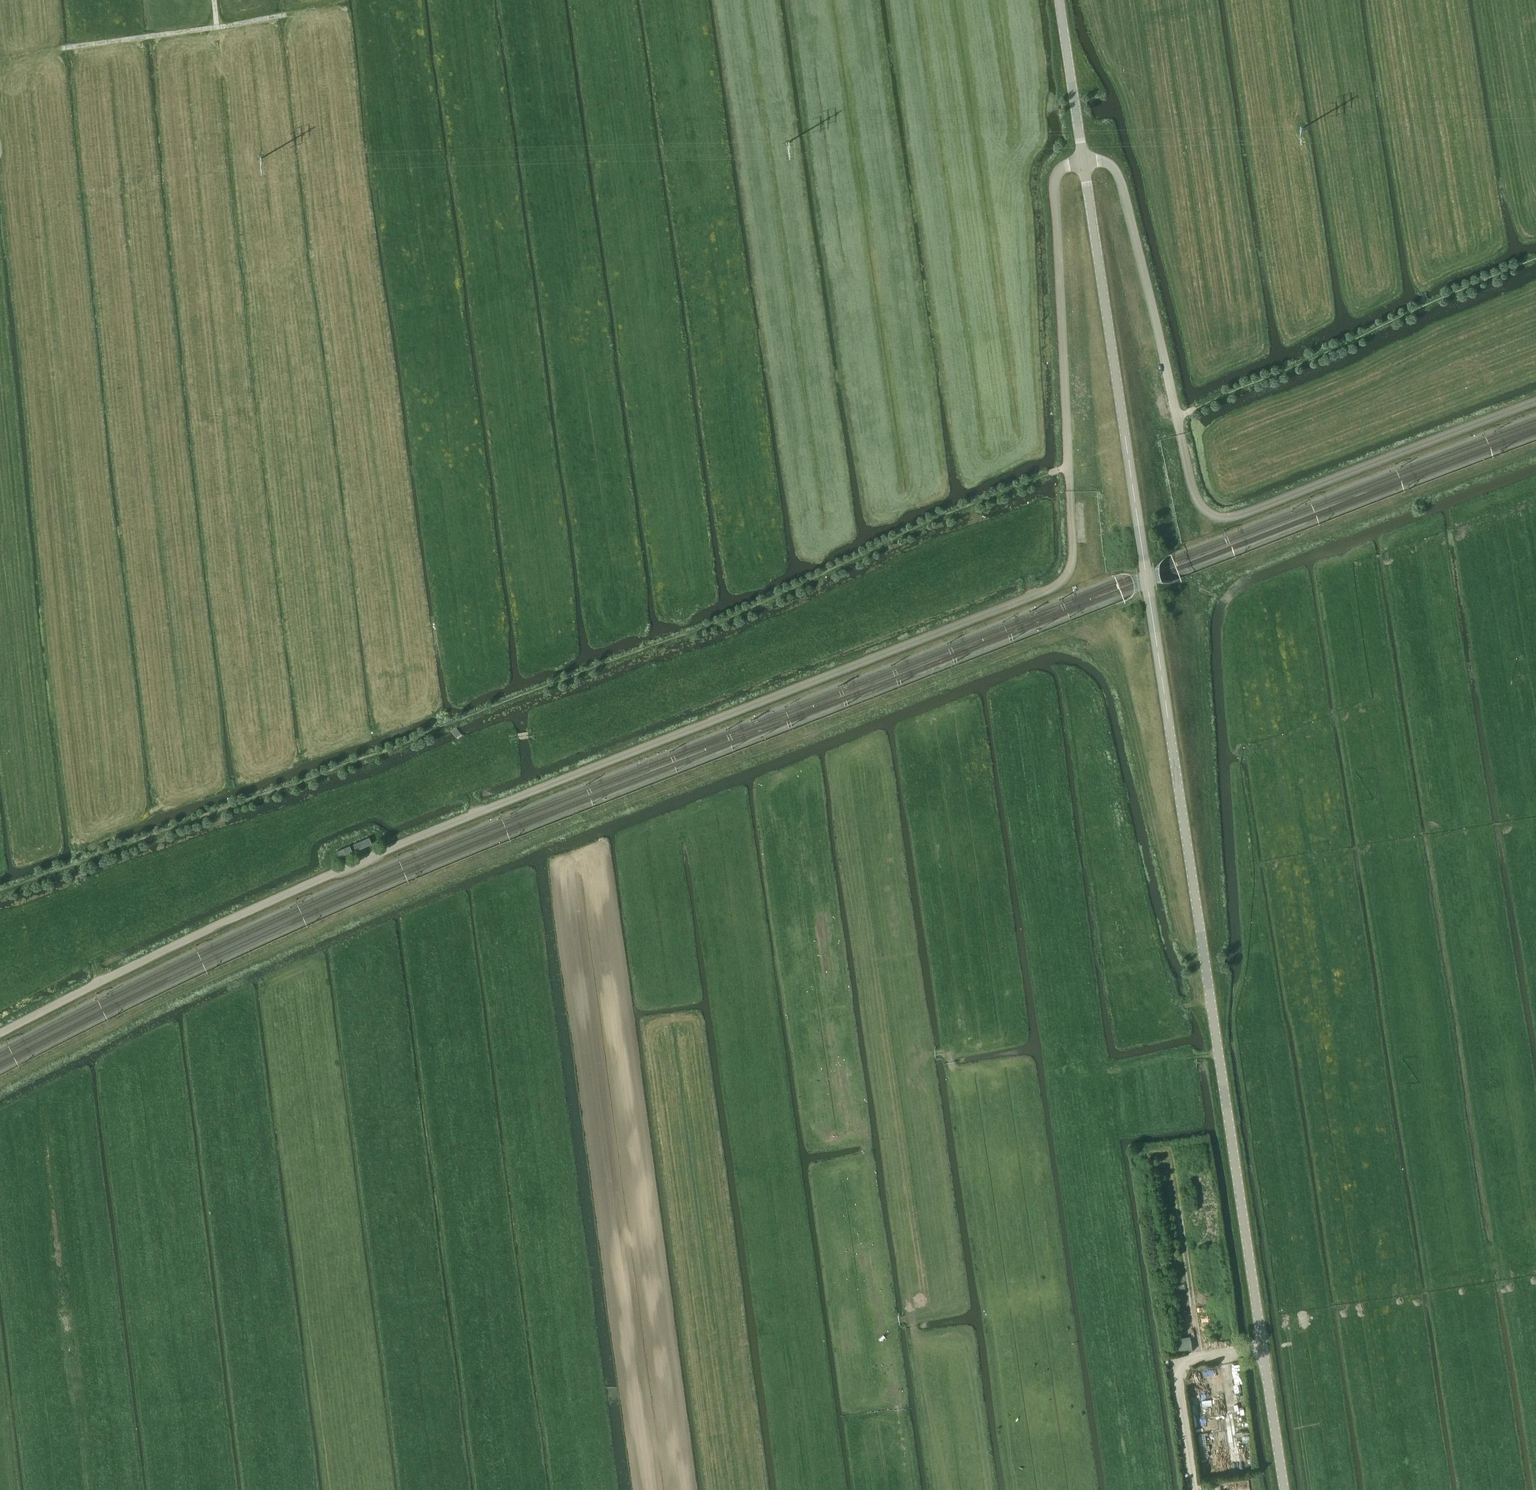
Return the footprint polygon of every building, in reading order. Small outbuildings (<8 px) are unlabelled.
[(369,837),(353,844),(356,850),(372,843),(369,837)] [(350,845),(337,850),(340,857),(353,852),(350,845)]
